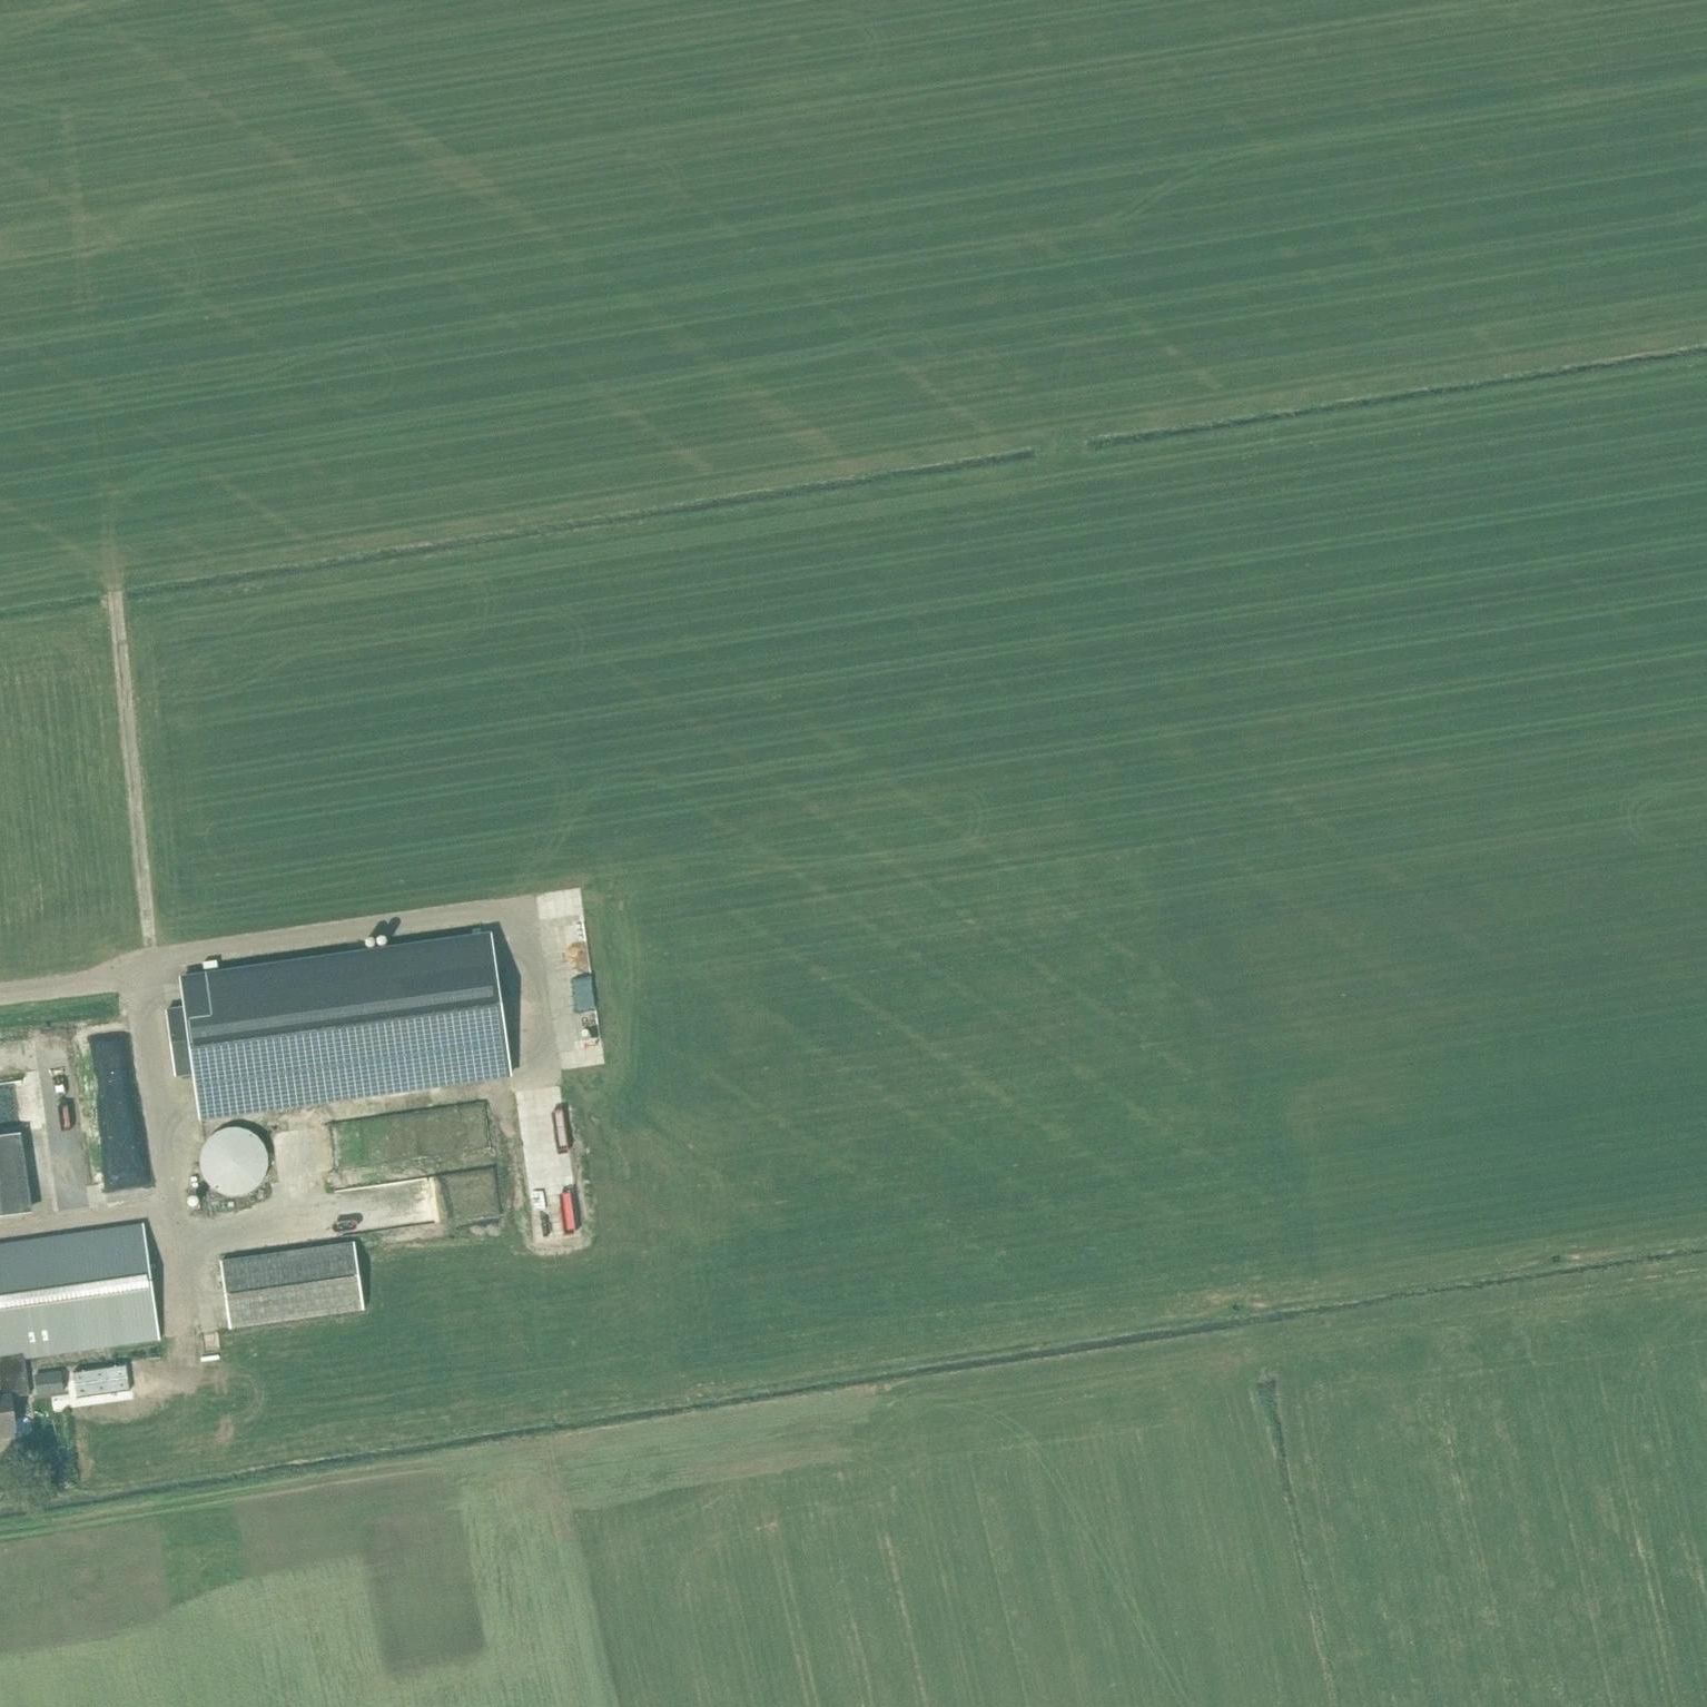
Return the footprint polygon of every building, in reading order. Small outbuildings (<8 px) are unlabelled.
[(492,937),(183,981),(188,1021),(169,1023),(175,1062),(189,1060),(197,1124),(208,1124),(207,1116),(511,1074),(507,1041),(519,1040),(517,1028),(504,1030),(500,999),(512,997),(510,984),(499,986),(498,976),(510,974),(509,966),(496,968),(492,937)] [(203,1155),(203,1168),(207,1177),(211,1183),(218,1187),(225,1192),(235,1193),(243,1193),(254,1188),(261,1184),(267,1176),(269,1168),(271,1162),(270,1152),(267,1144),(262,1137),(255,1132),(250,1128),(244,1126),(240,1125),(231,1126),(222,1127),(214,1133),(204,1145),(203,1155)] [(0,1138),(0,1219),(23,1216),(13,1136),(0,1138)] [(1,1398),(0,1398),(0,1437),(0,1439),(18,1436),(12,1399),(31,1396),(26,1358),(162,1338),(145,1225),(5,1245),(0,1246),(0,1388),(1,1398)] [(220,1261),(230,1329),(364,1310),(354,1242),(220,1261)] [(64,1390),(61,1370),(36,1374),(39,1394),(64,1390)]
